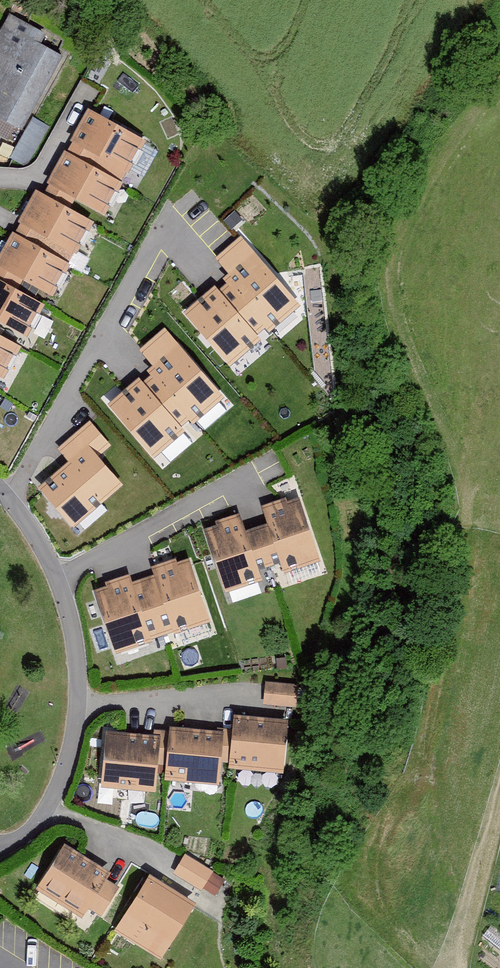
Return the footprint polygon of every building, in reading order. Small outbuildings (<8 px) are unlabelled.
[(2,69),(0,72),(0,110),(27,124),(62,55),(0,23),(0,68),(2,69)] [(0,264),(0,391),(97,219),(110,212),(149,138),(93,107),(45,189),(0,264)] [(229,271),(184,310),(231,363),(301,302),(242,234),(216,256),(229,271)] [(152,363),(107,402),(154,455),(224,394),(165,326),(139,348),(152,363)] [(38,483),(74,524),(124,481),(100,453),(111,444),(90,419),(58,447),(68,458),(38,483)] [(301,498),(212,528),(230,586),(320,555),(301,498)] [(193,555),(101,589),(123,650),(211,619),(193,555)] [(298,683),(265,680),(264,702),(296,705),(298,683)] [(282,722),(229,718),(225,767),(277,772),(282,722)] [(217,733),(165,729),(160,778),(213,783),(217,733)] [(151,739),(98,735),(94,784),(147,788),(151,739)] [(111,871),(65,841),(35,887),(82,917),(88,907),(101,915),(119,886),(106,878),(111,871)] [(226,879),(185,853),(174,870),(215,895),(226,879)] [(161,958),(196,901),(149,872),(114,929),(161,958)]
